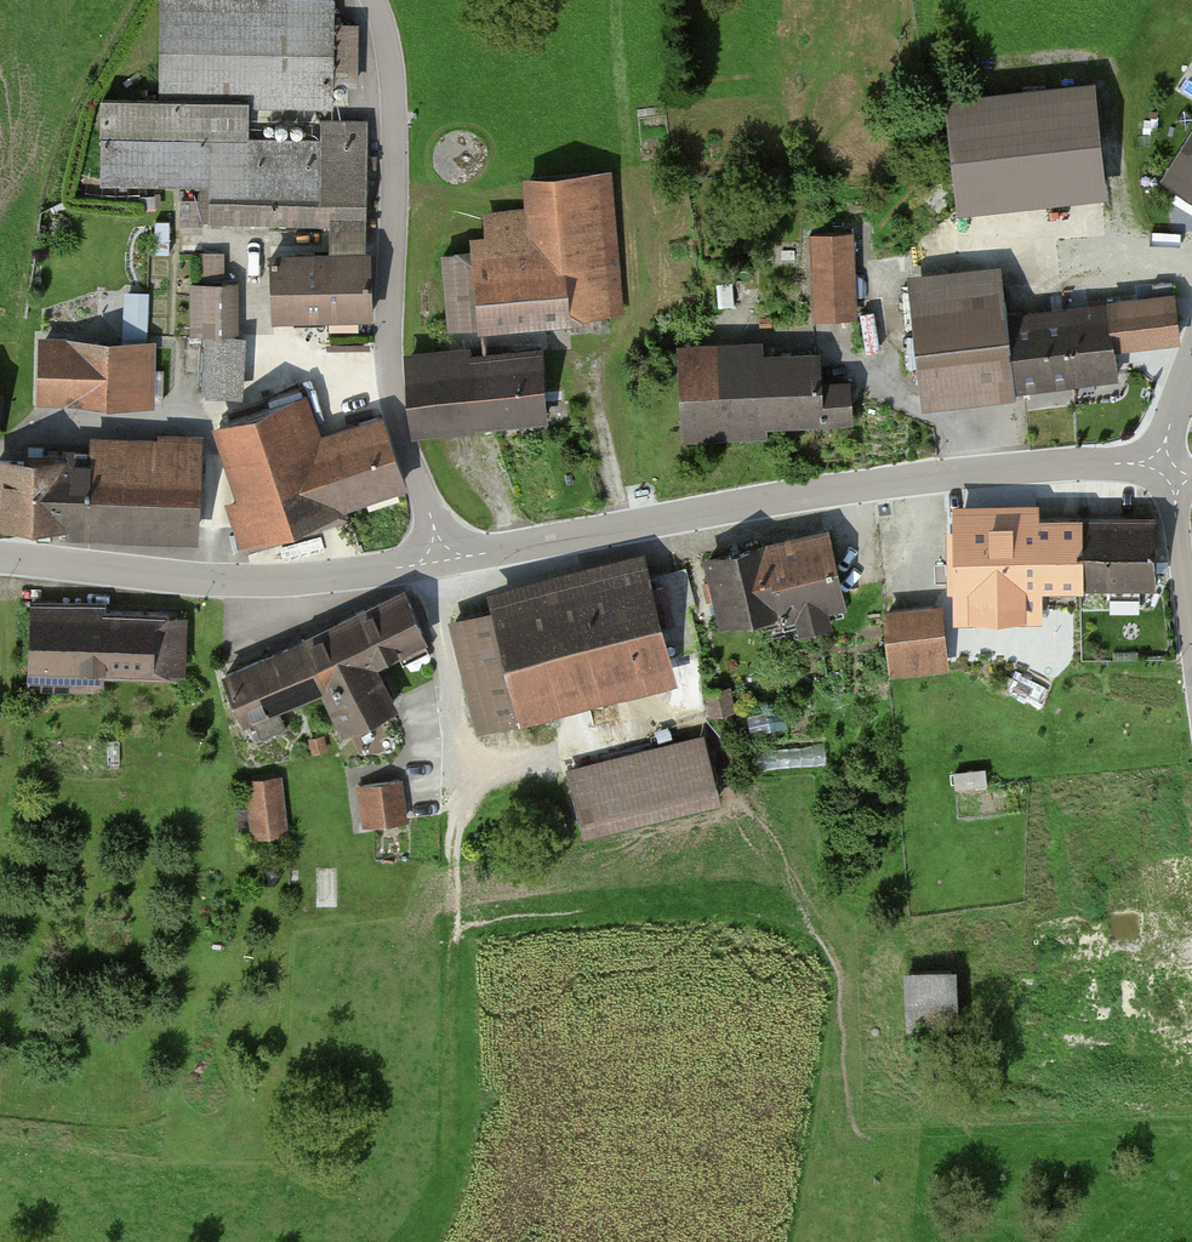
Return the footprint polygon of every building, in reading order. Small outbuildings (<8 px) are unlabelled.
[(163,93),(102,93),(103,186),(180,186),(181,221),(333,221),(333,247),(370,247),(370,186),(370,113),(325,113),(325,133),(251,133),(251,93),(334,93),(334,0),(162,0),(163,93)] [(1098,74),(947,91),(960,205),(1111,188),(1098,74)] [(1182,142),(1191,148),(1191,126),(1182,142)] [(612,163),(526,170),(529,203),(486,207),(488,229),(472,230),(473,244),(445,246),(452,326),(480,324),(571,317),(624,313),(612,163)] [(856,225),(814,227),(819,318),(861,316),(856,225)] [(371,313),(370,247),(333,247),(276,247),(276,313),(371,313)] [(1018,394),(1009,313),(1004,265),(912,275),(925,403),(1018,394)] [(242,277),(193,278),(194,328),(242,328),(242,277)] [(1175,296),(1111,303),(1116,350),(1180,343),(1175,296)] [(1116,350),(1111,303),(1009,313),(1018,394),(1120,383),(1116,350)] [(157,333),(42,333),(42,401),(156,401),(156,398),(169,398),(169,358),(157,358),(157,333)] [(545,339),(413,347),(418,427),(550,418),(545,339)] [(767,341),(681,344),(684,442),(769,439),(769,425),(857,422),(856,383),(826,384),(825,351),(767,353),(767,341)] [(351,513),(348,504),(404,485),(378,414),(322,433),(309,396),(220,428),(245,500),(231,505),(247,550),(351,513)] [(117,526),(200,525),(200,429),(92,429),(92,450),(71,450),(1,450),(1,520),(71,520),(71,526),(117,526)] [(1041,498),(956,499),(957,617),(1044,616),(1044,586),(1088,585),(1087,512),(1041,512),(1041,498)] [(1154,511),(1087,512),(1088,585),(1156,584),(1154,511)] [(834,527),(708,550),(722,626),(799,613),(802,629),(835,623),(832,609),(849,606),(834,527)] [(682,676),(652,556),(495,594),(500,614),(453,625),(478,727),(525,715),(682,676)] [(400,588),(227,670),(251,720),(322,687),(343,731),(399,705),(379,664),(425,643),(400,588)] [(108,597),(34,595),(32,685),(95,685),(109,670),(173,671),(174,607),(108,605),(108,597)] [(944,597),(887,603),(893,667),(950,661),(944,597)] [(705,730),(571,762),(587,829),(721,797),(705,730)] [(286,772),(251,773),(252,832),(288,831),(286,772)] [(405,774),(360,779),(365,822),(409,818),(405,774)] [(960,963),(906,966),(909,1024),(963,1021),(960,963)]
